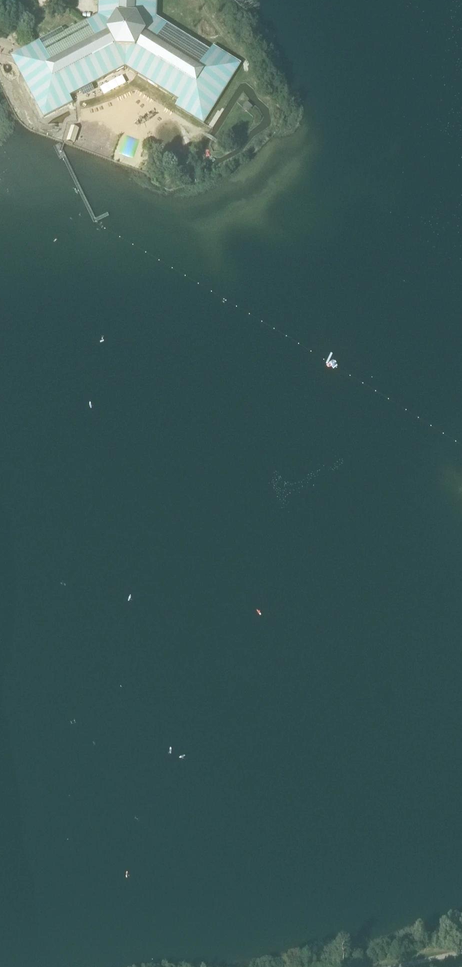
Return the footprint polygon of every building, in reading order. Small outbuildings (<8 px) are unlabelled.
[(99,17),(20,57),(30,78),(24,81),(42,118),(71,104),(68,98),(126,67),(208,119),(240,68),(157,17),(158,0),(99,0),(99,17)]
